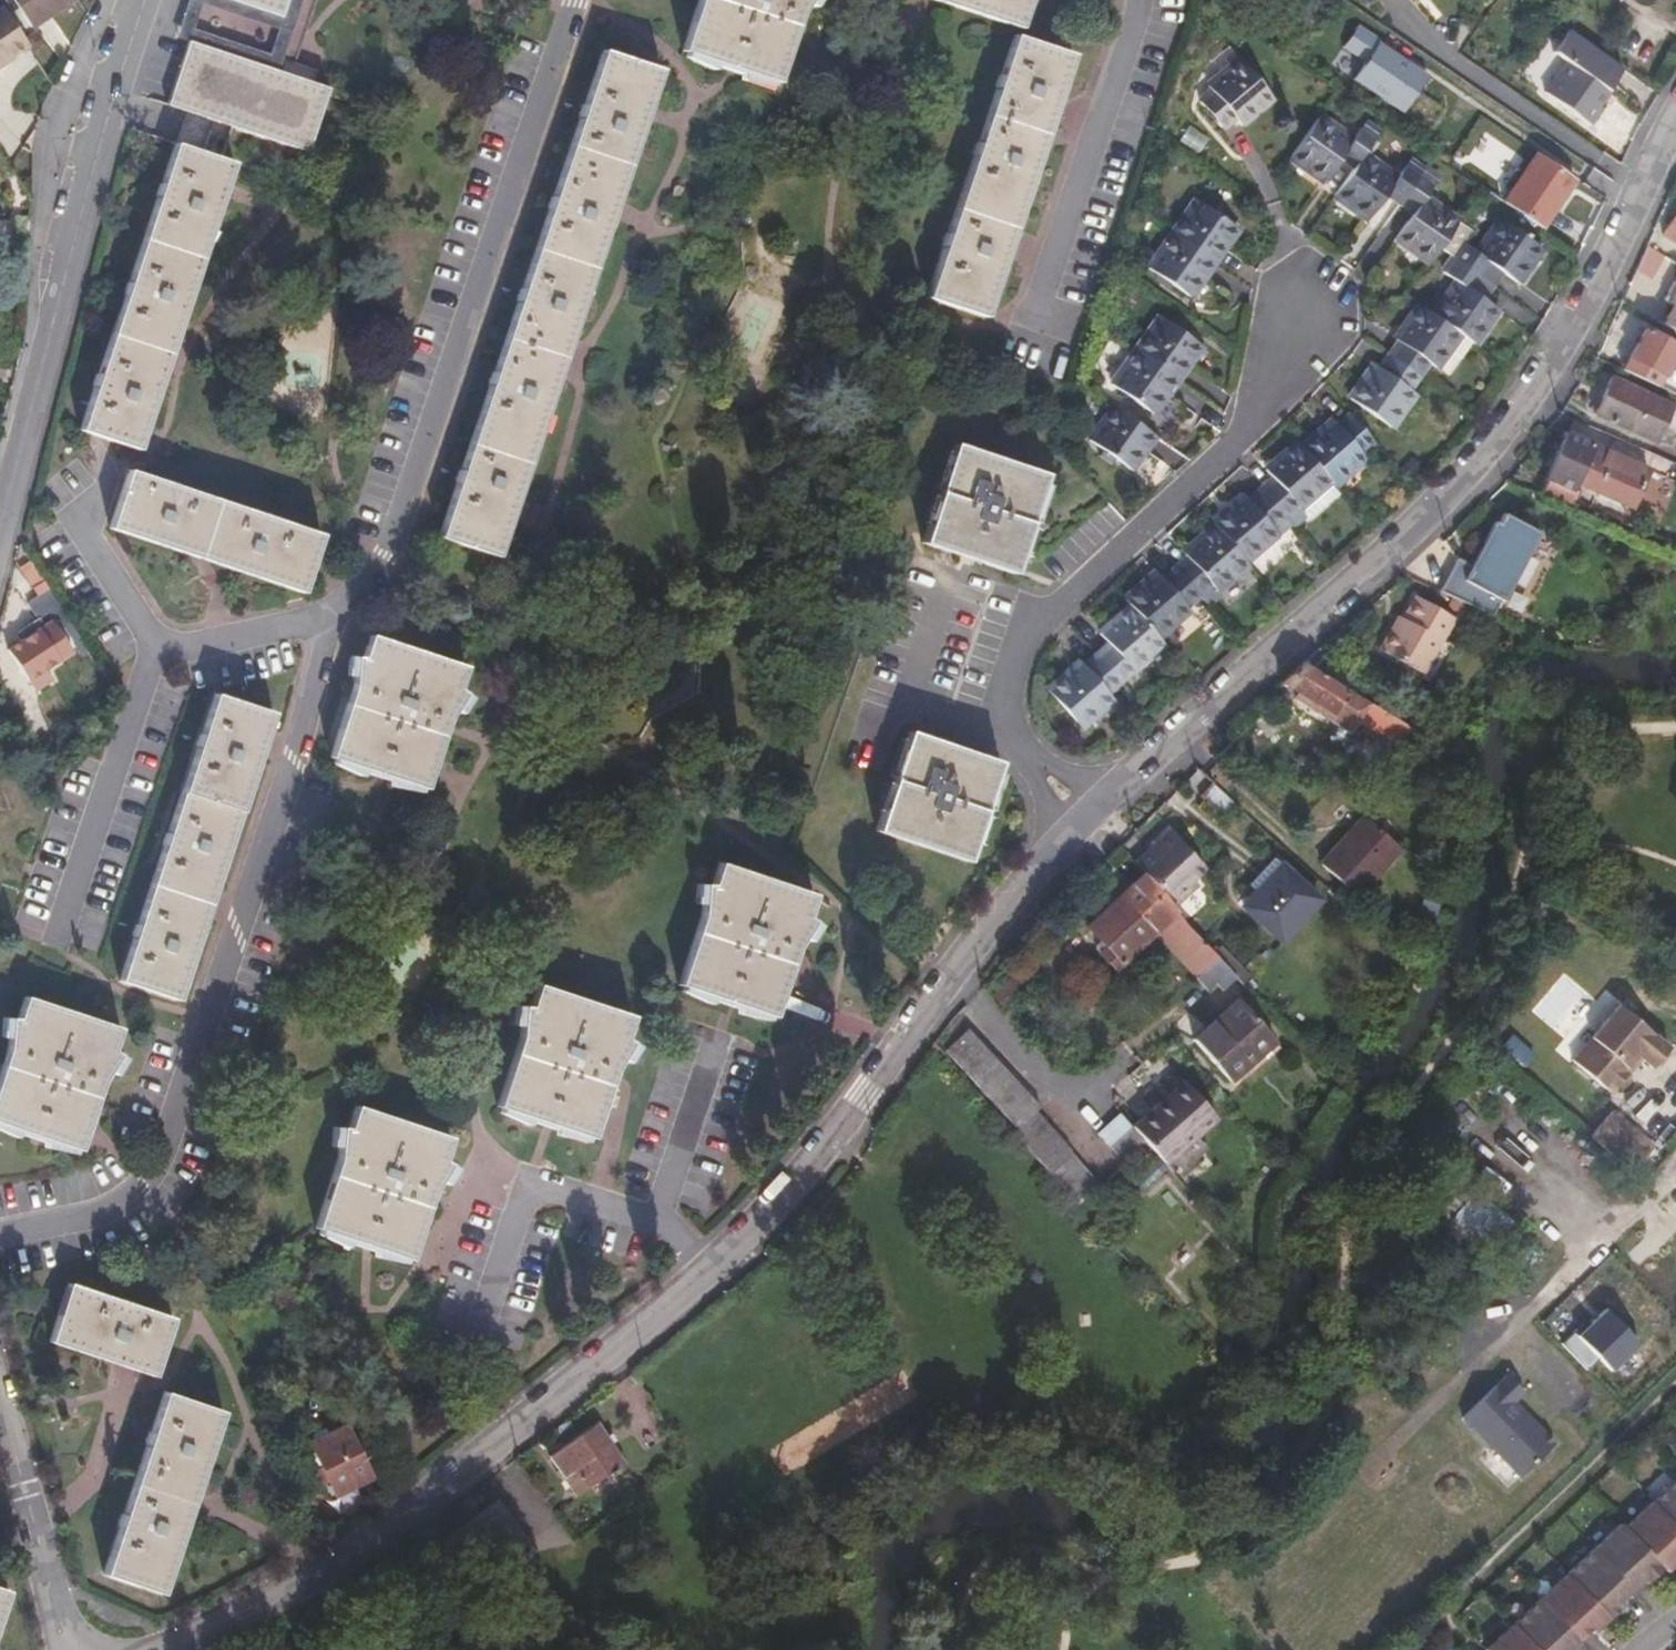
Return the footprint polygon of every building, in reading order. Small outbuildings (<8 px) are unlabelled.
[(69,0),(4,0),(25,30),(69,0)] [(284,17),(233,0),(189,0),(186,11),(177,37),(190,41),(279,70),(282,63),(303,0),(290,0),(284,17)] [(284,17),(290,0),(233,0),(284,17)] [(682,54),(777,85),(806,0),(700,0),(682,54)] [(1020,31),(1030,0),(931,0),(1020,31)] [(0,10),(0,62),(27,44),(2,9),(0,10)] [(1410,109),(1433,67),(1355,25),(1332,68),(1410,109)] [(1600,105),(1624,70),(1569,30),(1554,53),(1568,62),(1546,93),(1592,126),(1604,109),(1600,105)] [(1072,58),(1014,38),(928,299),(985,320),(1072,58)] [(279,70),(190,41),(168,105),(300,148),(309,150),(332,88),(323,85),(279,70)] [(603,55),(442,532),(501,552),(661,74),(603,55)] [(1239,58),(1206,83),(1210,89),(1197,98),(1219,126),(1231,116),(1236,121),(1271,96),(1239,58)] [(1341,152),(1354,161),(1364,147),(1373,133),(1361,124),(1353,134),(1319,112),(1290,153),(1323,177),(1341,152)] [(231,162),(176,142),(79,427),(135,447),(231,162)] [(1364,147),(1354,161),(1334,190),(1369,215),(1389,189),(1401,197),(1421,169),(1408,160),(1399,172),(1364,147)] [(1515,207),(1553,233),(1587,185),(1548,159),(1515,207)] [(1421,169),(1401,197),(1416,207),(1396,235),(1430,258),(1460,216),(1427,192),(1436,179),(1421,169)] [(1236,226),(1195,198),(1148,268),(1190,296),(1236,226)] [(1464,238),(1455,251),(1483,270),(1491,258),(1519,276),(1541,244),(1500,215),(1478,247),(1464,238)] [(1666,233),(1675,240),(1675,220),(1666,233)] [(1457,276),(1434,309),(1462,330),(1475,339),(1498,305),(1472,286),(1483,270),(1455,251),(1444,267),(1457,276)] [(1671,280),(1660,297),(1671,305),(1663,318),(1675,326),(1675,284),(1671,280)] [(1462,330),(1434,309),(1421,300),(1397,334),(1402,337),(1393,351),(1420,370),(1429,358),(1438,364),(1462,330)] [(1201,345),(1159,317),(1113,385),(1156,413),(1201,345)] [(1671,391),(1675,380),(1675,344),(1642,327),(1623,368),(1671,391)] [(1420,370),(1393,351),(1383,365),(1376,361),(1352,395),(1395,425),(1419,391),(1410,385),(1420,370)] [(1611,376),(1594,412),(1652,437),(1668,402),(1611,376)] [(1158,433),(1117,406),(1092,442),(1133,470),(1158,433)] [(1335,419),(1304,445),(1334,480),(1338,484),(1369,457),(1362,449),(1376,438),(1354,411),(1340,423),(1335,419)] [(1574,508),(1575,505),(1580,493),(1576,490),(1578,484),(1634,506),(1651,468),(1569,433),(1541,495),(1574,508)] [(1276,478),(1267,487),(1289,513),(1298,523),(1309,515),(1302,506),(1334,480),(1304,445),(1300,440),(1268,468),(1276,478)] [(1050,476),(957,446),(925,545),(1018,574),(1050,476)] [(112,523),(296,584),(302,586),(305,578),(321,534),(129,470),(112,523)] [(1218,521),(1220,525),(1251,560),(1282,533),(1275,525),(1289,513),(1267,487),(1253,499),(1249,494),(1218,521)] [(1131,600),(1137,607),(1163,638),(1195,610),(1190,605),(1216,583),(1221,590),(1253,562),(1251,560),(1220,525),(1189,552),(1193,557),(1167,580),(1161,574),(1131,600)] [(1448,595),(1480,610),(1493,586),(1498,588),(1513,561),(1496,552),(1491,561),(1471,551),(1448,595)] [(44,581),(30,559),(17,566),(31,588),(33,587),(44,581)] [(33,587),(38,595),(48,589),(44,581),(33,587)] [(81,656),(88,651),(48,589),(38,595),(26,602),(39,623),(18,636),(23,645),(11,651),(30,681),(72,653),(54,625),(59,621),(81,656)] [(1394,628),(1390,626),(1379,648),(1421,668),(1431,649),(1434,650),(1452,614),(1412,593),(1400,617),(1394,628)] [(1163,638),(1137,607),(1106,634),(1116,646),(1091,667),(1088,663),(1056,691),(1087,728),(1121,699),(1115,692),(1170,645),(1163,638)] [(1396,615),(1390,626),(1394,628),(1400,617),(1396,615)] [(462,667),(370,635),(328,756),(422,788),(462,667)] [(1391,732),(1398,722),(1359,698),(1330,680),(1303,664),(1293,672),(1282,683),(1352,725),(1361,715),(1391,732)] [(1330,680),(1359,698),(1369,684),(1340,666),(1330,680)] [(270,713),(212,694),(115,979),(173,999),(189,952),(220,861),(250,771),(270,713)] [(1006,764),(915,735),(883,835),(974,865),(1006,764)] [(1224,818),(1237,805),(1212,782),(1199,795),(1224,818)] [(1366,819),(1321,866),(1357,901),(1402,853),(1366,819)] [(1169,830),(1136,863),(1146,873),(1177,907),(1198,885),(1192,879),(1205,866),(1169,830)] [(819,893),(725,859),(682,983),(777,1015),(819,893)] [(1284,866),(1248,903),(1286,939),(1322,902),(1284,866)] [(1122,896),(1158,933),(1181,911),(1177,907),(1146,873),(1122,896)] [(1117,971),(1158,933),(1122,896),(1108,881),(1087,901),(1101,916),(1090,927),(1107,947),(1101,953),(1117,971)] [(1158,933),(1200,977),(1205,972),(1222,956),(1181,911),(1158,933)] [(1222,956),(1205,972),(1218,986),(1223,982),(1230,990),(1243,978),(1222,956)] [(1017,976),(1000,994),(1003,997),(1009,1003),(1027,985),(1017,976)] [(633,1015),(540,981),(499,1105),(594,1136),(633,1015)] [(23,998),(0,1070),(0,1124),(78,1150),(118,1030),(23,998)] [(1243,998),(1189,1046),(1226,1088),(1281,1038),(1243,998)] [(1607,1091),(1624,1071),(1622,1065),(1634,1053),(1637,1056),(1648,1066),(1665,1046),(1615,1003),(1567,1057),(1607,1091)] [(946,1049),(1014,1129),(1035,1111),(1039,1108),(970,1028),(946,1049)] [(1622,1065),(1624,1071),(1637,1056),(1634,1053),(1622,1065)] [(1143,1145),(1170,1176),(1200,1150),(1192,1141),(1213,1122),(1183,1088),(1155,1112),(1153,1110),(1129,1130),(1131,1132),(1143,1145)] [(453,1137),(356,1103),(316,1226),(410,1258),(453,1137)] [(1591,1133),(1621,1160),(1644,1134),(1614,1107),(1591,1133)] [(1035,1111),(1014,1129),(1048,1169),(1070,1150),(1035,1111)] [(1118,1117),(1097,1135),(1110,1150),(1131,1132),(1129,1130),(1118,1117)] [(1502,1174),(1537,1147),(1514,1118),(1479,1145),(1502,1174)] [(1121,1163),(1143,1145),(1131,1132),(1110,1150),(1121,1163)] [(1069,1154),(1050,1170),(1112,1241),(1131,1225),(1069,1154)] [(1466,1198),(1428,1239),(1467,1276),(1507,1232),(1466,1198)] [(1488,1279),(1499,1290),(1532,1258),(1520,1247),(1488,1279)] [(450,1269),(453,1257),(423,1251),(421,1263),(450,1269)] [(171,1317),(67,1281),(48,1340),(152,1375),(171,1317)] [(1559,1442),(1519,1398),(1527,1391),(1508,1370),(1461,1413),(1520,1478),(1559,1442)] [(224,1411),(164,1391),(105,1573),(162,1593),(224,1411)] [(363,1452),(337,1400),(299,1419),(325,1471),(363,1452)] [(597,1419),(549,1452),(565,1475),(573,1469),(586,1487),(625,1459),(597,1419)] [(1656,1506),(1675,1527),(1675,1487),(1656,1506)] [(494,1497),(428,1541),(458,1581),(502,1554),(511,1566),(522,1559),(514,1546),(522,1540),(494,1497)] [(1656,1506),(1628,1532),(1666,1571),(1670,1576),(1675,1571),(1675,1527),(1656,1506)] [(1628,1532),(1624,1527),(1598,1553),(1637,1594),(1647,1584),(1650,1587),(1666,1571),(1628,1532)] [(1637,1594),(1598,1553),(1571,1578),(1613,1623),(1629,1607),(1626,1604),(1637,1594)] [(1613,1623),(1571,1578),(1545,1603),(1583,1644),(1594,1635),(1597,1638),(1613,1623)] [(1545,1603),(1518,1628),(1538,1649),(1578,1649),(1583,1644),(1545,1603)] [(1518,1628),(1495,1649),(1538,1649),(1518,1628)]
